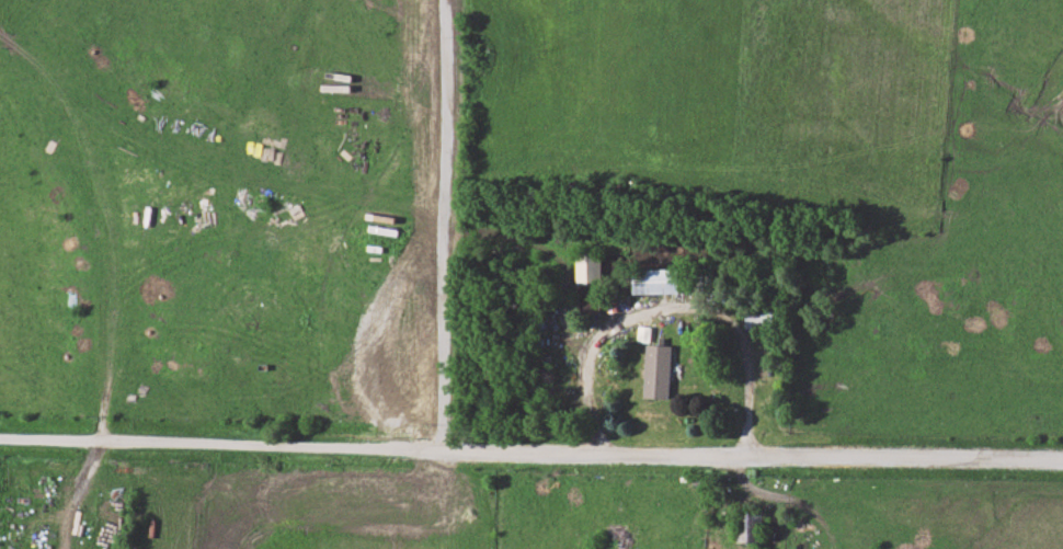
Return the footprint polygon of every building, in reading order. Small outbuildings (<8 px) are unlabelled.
[(411,72),(412,78),(436,75),(436,70),(411,72)] [(578,254),(578,314),(593,314),(593,285),(601,285),(601,254),(578,254)] [(635,268),(635,294),(681,294),(681,268),(635,268)] [(775,328),(775,306),(747,306),(747,328),(775,328)] [(671,399),(672,345),(663,345),(647,344),(645,398),(671,399)] [(764,514),(739,514),(739,544),(764,544),(764,514)]
